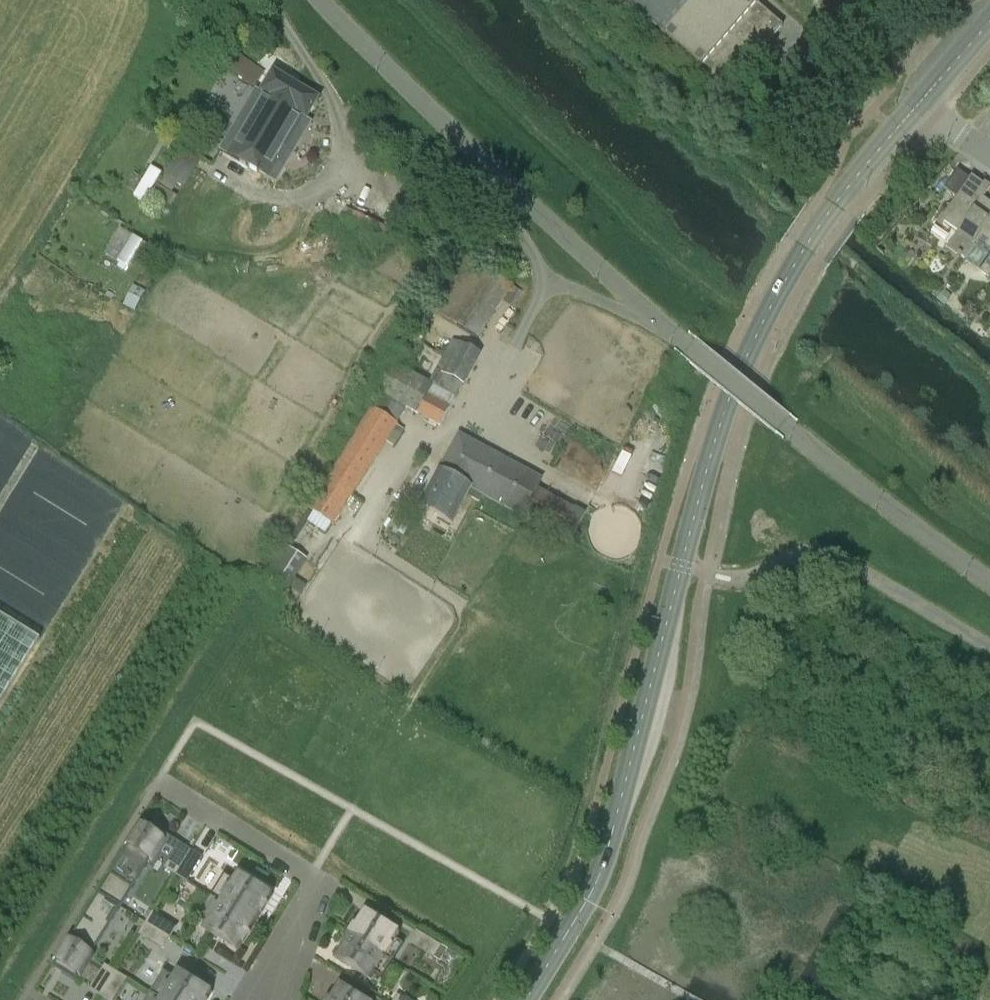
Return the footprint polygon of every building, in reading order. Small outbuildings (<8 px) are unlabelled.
[(752,0),(620,0),(661,36),(700,70),(701,70),(725,92),(782,28),(757,6),(758,5),(752,0)] [(214,36),(202,54),(253,90),(265,72),(214,36)] [(248,168),(295,86),(273,73),(261,93),(261,94),(255,90),(220,152),(248,168)] [(298,135),(306,120),(318,99),(295,86),(248,168),(270,180),(271,180),(276,183),(303,138),(298,135)] [(178,192),(191,169),(172,158),(159,181),(178,192)] [(969,179),(957,171),(944,189),(956,198),(938,222),(943,225),(946,222),(959,231),(948,246),(966,259),(974,249),(969,245),(989,215),(989,202),(978,194),(984,184),(972,175),(969,179)] [(969,245),(974,249),(966,259),(989,276),(989,215),(969,245)] [(480,339),(503,300),(511,305),(520,288),(461,254),(429,309),(480,339)] [(937,298),(944,303),(952,292),(945,287),(937,298)] [(133,290),(125,305),(134,310),(142,295),(133,290)] [(454,339),(437,371),(463,385),(481,353),(454,339)] [(393,362),(377,392),(440,427),(456,398),(393,362)] [(307,508),(334,526),(398,424),(372,407),(307,508)] [(419,505),(419,507),(452,525),(453,524),(452,523),(467,496),(480,503),(484,496),(570,543),(586,515),(537,488),(542,479),(459,434),(420,506),(419,505)] [(265,575),(289,590),(307,560),(283,546),(265,575)] [(40,640),(0,615),(0,704),(40,640)] [(110,876),(132,890),(166,834),(144,821),(110,876)] [(165,868),(176,875),(189,854),(178,847),(165,868)] [(200,861),(189,854),(176,875),(187,882),(200,861)] [(210,897),(252,922),(268,897),(236,878),(234,881),(224,875),(210,897)] [(99,894),(53,968),(75,982),(121,908),(99,894)] [(252,922),(210,897),(197,918),(207,924),(205,928),(237,948),(252,922)] [(146,923),(167,937),(174,926),(153,913),(146,923)] [(350,936),(392,962),(403,945),(393,939),(395,935),(363,915),(350,936)] [(160,947),(167,937),(146,923),(139,934),(160,947)] [(419,934),(413,944),(434,958),(441,947),(419,934)] [(381,980),(392,962),(350,936),(337,957),(369,977),(371,974),(381,980)] [(92,987),(102,994),(116,972),(105,966),(92,987)] [(116,972),(102,994),(113,999),(126,979),(116,972)] [(160,999),(204,999),(207,995),(176,975),(174,979),(163,972),(150,994),(160,999)] [(331,999),(355,999),(338,989),(331,999)]
